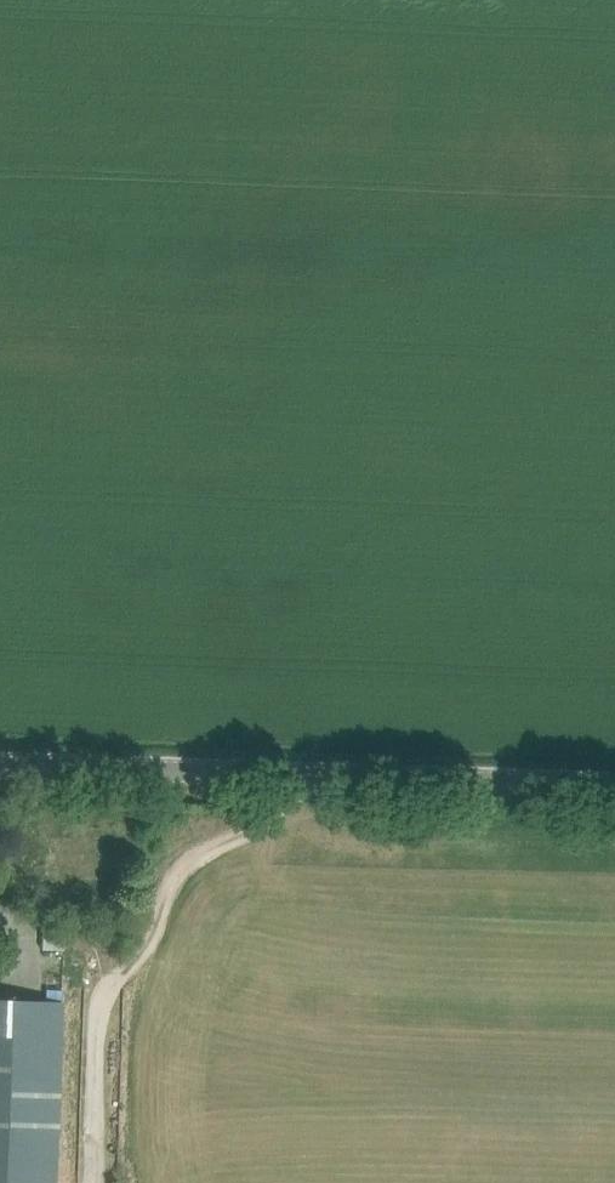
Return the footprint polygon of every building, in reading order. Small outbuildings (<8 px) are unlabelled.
[(0,1000),(0,1182),(53,1182),(61,1003),(0,1000)]
